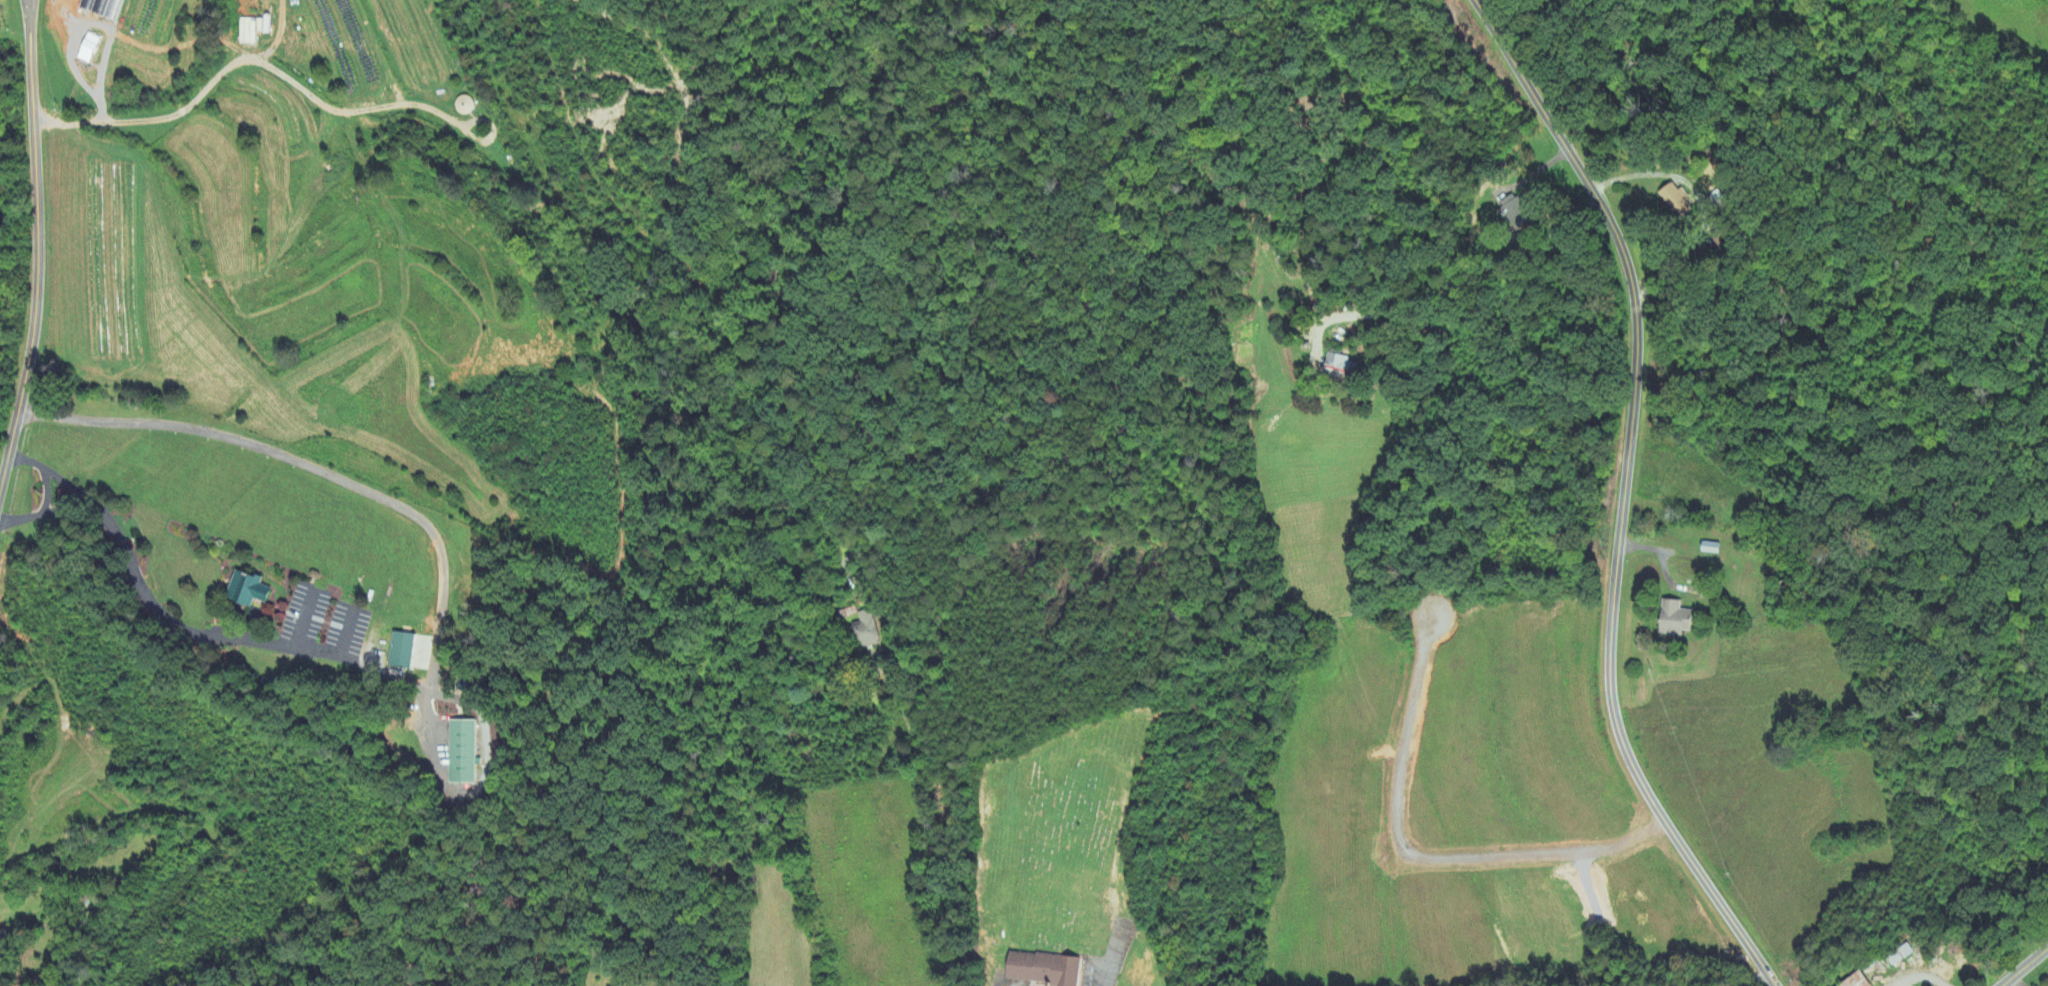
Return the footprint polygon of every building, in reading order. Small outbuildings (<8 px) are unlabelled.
[(82,11),(122,23),(129,0),(85,0),(82,11)] [(257,46),(257,20),(241,20),(241,46),(257,46)] [(1656,195),(1677,222),(1691,211),(1683,201),(1685,199),(1672,182),(1656,195)] [(1526,225),(1514,196),(1498,203),(1511,232),(1526,225)] [(1357,361),(1326,357),(1324,372),(1355,376),(1357,361)] [(245,609),(250,599),(262,604),(269,590),(256,584),(258,581),(233,570),(221,598),(245,609)] [(1657,637),(1680,637),(1680,633),(1688,633),(1689,612),(1678,611),(1679,602),(1659,602),(1657,637)] [(857,615),(860,624),(850,626),(857,653),(883,647),(874,610),(857,615)] [(386,668),(410,670),(412,635),(389,633),(386,668)] [(473,721),(448,721),(447,784),(473,784),(473,721)] [(1005,951),(1002,980),(1034,983),(1033,985),(1075,985),(1078,959),(1005,951)] [(1858,972),(1840,985),(1869,985),(1858,972)]
